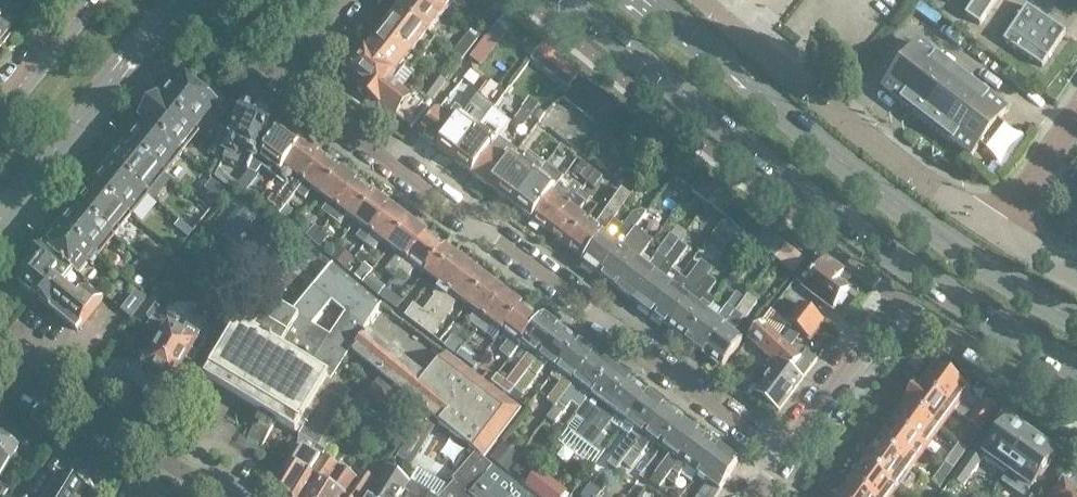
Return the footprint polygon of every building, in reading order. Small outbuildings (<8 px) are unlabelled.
[(398,12),(428,35),(444,14),(426,0),(407,0),(398,12)] [(444,14),(455,0),(426,0),(444,14)] [(967,15),(982,25),(999,0),(978,0),(967,15)] [(501,9),(494,4),(486,14),(493,19),(501,9)] [(1029,7),(1006,41),(1045,67),(1068,33),(1029,7)] [(9,40),(5,37),(8,33),(6,32),(15,21),(0,8),(0,51),(9,40)] [(398,12),(382,32),(420,61),(428,51),(436,41),(428,35),(398,12)] [(483,35),(474,28),(469,34),(478,41),(483,35)] [(382,32),(367,53),(396,76),(404,66),(411,71),(420,61),(382,32)] [(490,33),(471,58),(480,65),(500,41),(490,33)] [(469,34),(453,54),(462,61),(478,41),(469,34)] [(1007,110),(919,43),(885,88),(973,155),(1007,110)] [(581,75),(544,44),(531,60),(568,91),(581,75)] [(404,92),(392,82),(396,76),(367,53),(365,52),(350,71),(363,81),(357,89),(379,106),(380,105),(411,128),(431,102),(417,91),(416,91),(409,86),(404,92)] [(453,56),(442,70),(450,77),(462,61),(453,54),(452,55),(453,56)] [(480,79),(471,72),(465,80),(474,87),(480,79)] [(179,75),(158,101),(196,131),(216,106),(202,94),(203,93),(194,86),(193,87),(179,75)] [(435,96),(446,82),(438,75),(429,86),(430,87),(427,91),(435,96)] [(565,99),(599,126),(615,106),(581,78),(565,99)] [(464,113),(436,149),(454,163),(474,136),(482,126),(486,120),(495,109),(478,97),(477,96),(464,113)] [(158,101),(141,121),(144,123),(179,152),(196,131),(158,101)] [(230,102),(219,127),(231,132),(242,107),(230,102)] [(448,116),(438,109),(418,136),(436,149),(464,112),(455,106),(448,116)] [(283,126),(245,109),(223,160),(234,164),(233,166),(248,171),(264,151),(265,152),(283,126)] [(520,114),(515,121),(531,134),(536,127),(520,114)] [(474,136),(454,163),(471,176),(499,139),(503,134),(486,120),(482,126),(474,136)] [(128,143),(127,144),(166,175),(182,154),(179,152),(144,123),(137,132),(132,131),(127,138),(128,143)] [(277,178),(304,142),(283,126),(265,152),(264,151),(248,171),(257,174),(263,167),(277,178)] [(551,138),(543,132),(537,141),(544,147),(551,138)] [(499,139),(471,176),(489,189),(517,153),(499,139)] [(323,156),(304,142),(277,178),(288,186),(279,198),(274,195),(268,204),(279,213),(285,205),(296,191),(323,156)] [(111,164),(110,165),(148,197),(166,175),(127,144),(120,153),(115,152),(110,159),(111,164)] [(223,153),(215,146),(210,152),(220,160),(223,153)] [(568,152),(562,147),(555,156),(562,161),(568,152)] [(518,154),(517,153),(489,189),(492,191),(514,208),(541,171),(533,164),(525,175),(510,164),(518,154)] [(340,169),(323,156),(296,191),(305,199),(313,188),(321,194),(340,169)] [(595,172),(582,162),(574,173),(586,183),(595,172)] [(93,186),(132,217),(148,197),(110,165),(103,174),(98,173),(92,180),(93,186)] [(563,178),(546,165),(541,171),(514,208),(531,220),(563,178)] [(238,183),(219,169),(215,178),(232,191),(238,183)] [(357,182),(340,169),(321,194),(329,201),(322,211),(330,217),(357,182)] [(602,178),(595,172),(586,183),(593,188),(602,178)] [(564,179),(563,178),(531,220),(549,234),(582,189),(573,183),(568,190),(560,184),(564,179)] [(718,191),(702,178),(692,190),(708,203),(718,191)] [(225,192),(211,181),(204,189),(218,200),(225,192)] [(375,195),(357,182),(330,217),(339,224),(347,214),(356,221),(375,195)] [(77,206),(76,207),(115,238),(132,217),(93,186),(86,195),(81,194),(76,200),(77,206)] [(582,189),(549,234),(565,246),(584,221),(576,214),(584,204),(586,205),(590,200),(580,193),(582,190),(582,189)] [(594,228),(584,221),(565,246),(584,261),(602,236),(631,197),(622,190),(594,228)] [(392,207),(375,195),(356,221),(364,227),(356,237),(364,243),(392,207)] [(260,214),(238,197),(215,225),(237,243),(260,214)] [(209,211),(196,200),(190,208),(203,219),(209,211)] [(735,204),(725,217),(742,231),(752,218),(735,204)] [(294,212),(285,205),(279,213),(287,220),(294,212)] [(58,222),(59,227),(98,259),(115,238),(76,207),(69,215),(65,215),(58,222)] [(409,220),(392,207),(364,243),(374,250),(381,240),(389,246),(409,220)] [(647,213),(642,221),(600,277),(616,290),(637,262),(628,255),(655,219),(647,213)] [(611,243),(602,236),(584,261),(582,264),(600,277),(642,220),(633,214),(622,229),(611,243)] [(752,218),(742,231),(759,244),(769,231),(752,218)] [(195,231),(182,220),(177,227),(191,238),(195,231)] [(398,253),(385,271),(394,278),(399,270),(427,233),(409,220),(389,246),(398,253)] [(43,249),(74,275),(85,262),(91,267),(98,259),(59,227),(59,228),(52,236),(47,236),(42,242),(43,249)] [(319,231),(314,227),(306,237),(312,241),(319,231)] [(328,238),(319,231),(312,241),(319,248),(328,238)] [(769,231),(759,244),(776,258),(786,244),(769,231)] [(445,247),(427,233),(399,270),(408,276),(416,266),(426,274),(445,247)] [(637,262),(616,290),(633,303),(678,243),(679,242),(671,236),(657,255),(656,254),(646,268),(637,262)] [(179,252),(165,241),(157,250),(173,261),(179,252)] [(688,250),(678,243),(633,303),(651,316),(680,277),(672,271),(688,250)] [(806,259),(789,246),(782,254),(799,268),(806,259)] [(445,247),(426,274),(425,274),(429,277),(440,285),(433,295),(436,297),(424,312),(414,305),(405,317),(421,329),(468,265),(449,250),(445,247)] [(74,275),(43,249),(37,256),(32,256),(28,261),(29,265),(18,278),(20,287),(76,332),(103,298),(74,275)] [(356,257),(348,251),(338,264),(346,270),(356,257)] [(826,260),(803,289),(832,311),(848,290),(838,282),(844,274),(826,260)] [(687,282),(680,277),(651,316),(668,329),(707,277),(712,270),(701,262),(687,282)] [(161,274),(145,264),(138,272),(156,282),(161,274)] [(251,333),(237,324),(229,338),(221,352),(204,379),(206,380),(262,414),(256,424),(270,432),(276,423),(294,434),(313,402),(316,403),(331,381),(351,352),(365,329),(366,330),(382,305),(333,264),(291,315),(267,300),(256,319),(258,321),(251,333)] [(372,271),(364,264),(355,277),(363,283),(372,271)] [(466,305),(486,278),(468,265),(421,329),(433,338),(454,310),(452,308),(458,299),(466,305)] [(717,284),(707,277),(668,329),(686,342),(714,305),(716,302),(708,296),(717,284)] [(504,292),(486,278),(466,305),(475,312),(468,321),(477,328),(504,292)] [(388,285),(380,280),(372,291),(379,297),(388,285)] [(402,303),(386,289),(379,297),(379,298),(396,311),(402,303)] [(501,331),(521,305),(504,292),(477,328),(485,334),(493,325),(501,331)] [(723,311),(714,305),(686,342),(703,355),(745,299),(737,293),(723,311)] [(745,299),(703,355),(721,369),(742,340),(732,333),(743,319),(746,321),(758,304),(748,296),(745,299)] [(160,309),(148,299),(133,319),(145,329),(160,309)] [(141,305),(135,300),(124,313),(130,318),(141,305)] [(540,319),(521,305),(501,331),(510,338),(499,352),(509,360),(522,343),(540,319)] [(802,306),(787,325),(802,335),(810,341),(824,323),(802,306)] [(790,374),(801,359),(790,350),(802,335),(787,325),(770,311),(747,340),(780,366),(790,374)] [(540,319),(522,343),(531,351),(507,383),(497,376),(491,384),(510,397),(561,329),(543,315),(540,319)] [(146,352),(143,358),(143,364),(147,366),(145,369),(148,370),(146,373),(148,376),(155,380),(159,380),(160,378),(171,385),(180,370),(186,374),(205,343),(187,331),(183,338),(169,329),(155,352),(152,350),(146,352)] [(370,334),(366,330),(365,329),(351,352),(440,424),(476,454),(483,460),(521,410),(447,354),(426,379),(380,342),(382,339),(372,330),(370,334)] [(510,397),(517,402),(547,363),(557,370),(578,342),(561,329),(510,397)] [(229,338),(217,331),(208,345),(221,352),(229,338)] [(466,344),(455,336),(445,347),(456,355),(463,349),(466,344)] [(547,401),(555,407),(595,354),(578,342),(557,370),(551,377),(560,384),(547,401)] [(480,361),(463,349),(456,355),(473,369),(480,361)] [(778,412),(811,370),(818,361),(806,352),(801,359),(790,374),(780,366),(757,395),(778,412)] [(595,354),(555,407),(546,419),(555,426),(582,389),(591,395),(612,367),(595,354)] [(630,381),(612,367),(591,395),(600,402),(575,435),(584,442),(630,381)] [(953,409),(971,422),(982,430),(997,410),(985,402),(975,415),(959,402),(967,390),(964,388),(967,383),(966,379),(960,374),(956,375),(952,379),(936,367),(934,369),(932,367),(925,376),(928,378),(922,386),(953,409)] [(269,493),(268,493),(274,496),(303,496),(315,479),(310,475),(320,460),(325,452),(319,448),(345,404),(344,403),(350,393),(331,381),(316,403),(319,405),(300,437),(315,446),(311,454),(300,447),(296,448),(269,493)] [(647,394),(630,381),(584,442),(593,448),(607,429),(611,422),(621,430),(647,394)] [(918,384),(904,403),(907,405),(939,429),(953,409),(922,386),(918,384)] [(616,471),(622,463),(664,407),(647,394),(621,430),(629,436),(608,465),(616,471)] [(899,413),(891,423),(925,448),(939,429),(907,405),(900,414),(899,413)] [(682,420),(664,407),(622,463),(631,469),(651,442),(660,448),(682,420)] [(660,487),(666,480),(700,434),(682,420),(660,448),(671,456),(652,482),(660,487)] [(996,463),(1008,472),(1035,434),(1021,424),(1019,427),(1010,421),(983,459),(994,466),(996,463)] [(967,450),(982,430),(971,422),(969,424),(970,424),(957,442),(967,450)] [(885,435),(879,444),(911,468),(925,448),(891,423),(883,434),(885,435)] [(700,434),(666,480),(673,485),(687,468),(698,476),(719,448),(700,434)] [(1035,434),(1008,472),(1021,482),(1019,485),(1029,493),(1056,455),(1047,448),(1050,445),(1035,434)] [(19,450),(0,438),(0,481),(19,450)] [(519,456),(502,444),(490,460),(508,473),(519,456)] [(870,451),(863,462),(897,487),(911,468),(879,444),(872,453),(870,451)] [(945,463),(946,464),(954,470),(968,450),(959,444),(945,463)] [(719,448),(698,476),(708,484),(699,496),(717,496),(737,462),(719,448)] [(476,454),(455,480),(450,487),(442,496),(471,496),(470,496),(471,494),(493,468),(483,460),(476,454)] [(964,488),(969,481),(982,462),(971,454),(953,480),(964,488)] [(536,468),(523,458),(512,472),(525,482),(536,468)] [(315,479),(303,496),(365,496),(371,489),(358,480),(357,482),(320,460),(310,475),(315,479)] [(850,483),(870,496),(889,496),(897,487),(863,462),(855,473),(857,474),(850,483)] [(946,464),(932,483),(940,489),(954,470),(946,464)] [(493,468),(471,494),(470,496),(471,496),(529,496),(493,468)] [(409,484),(388,469),(370,496),(401,496),(409,484)] [(541,471),(527,488),(538,496),(565,496),(568,492),(541,471)] [(90,492),(62,475),(48,496),(88,496),(90,492)] [(837,496),(870,496),(850,483),(844,492),(842,490),(837,496)] [(1065,484),(1055,496),(1076,496),(1076,492),(1065,484)] [(9,491),(0,485),(0,496),(5,496),(9,491)]
